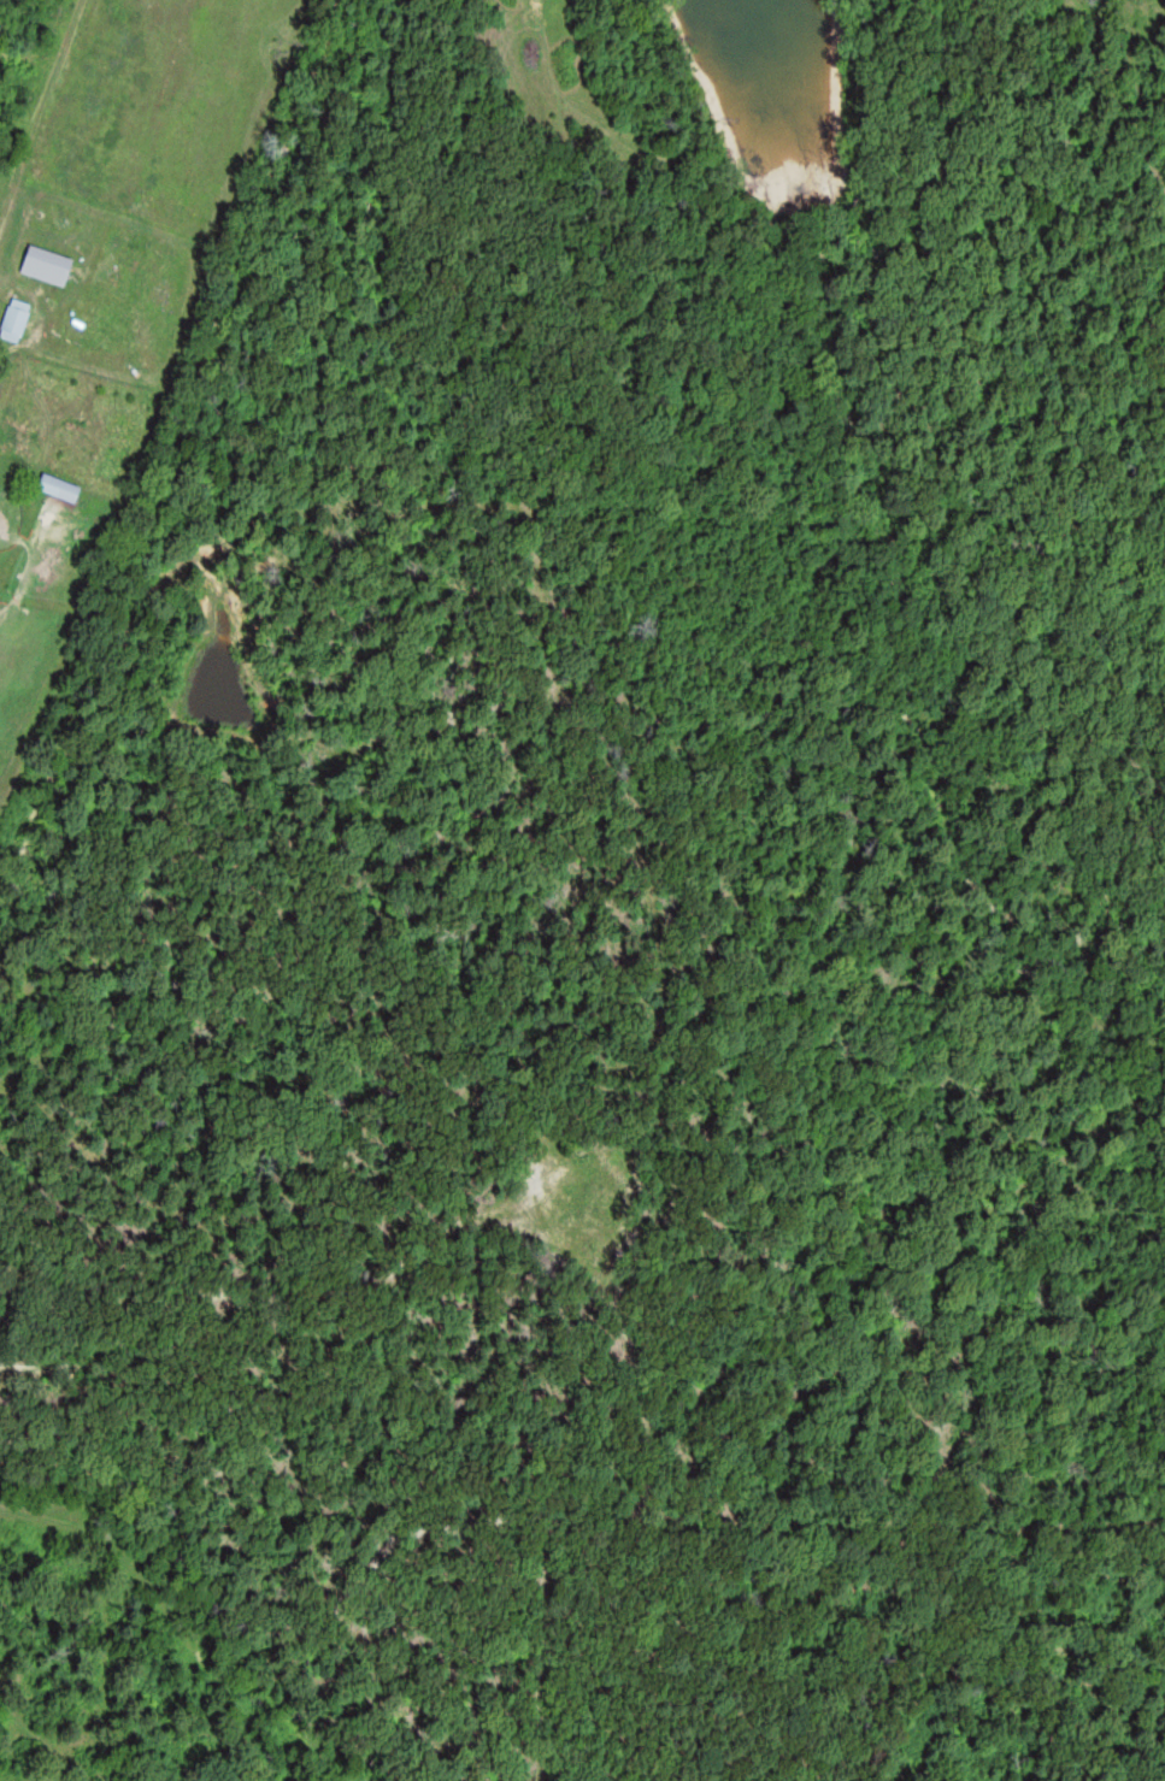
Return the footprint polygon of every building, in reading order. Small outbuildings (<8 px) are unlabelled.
[(77,258),(33,243),(23,270),(67,286),(77,258)] [(24,342),(35,303),(14,297),(3,336),(24,342)] [(84,483),(44,473),(40,491),(79,501),(84,483)]
